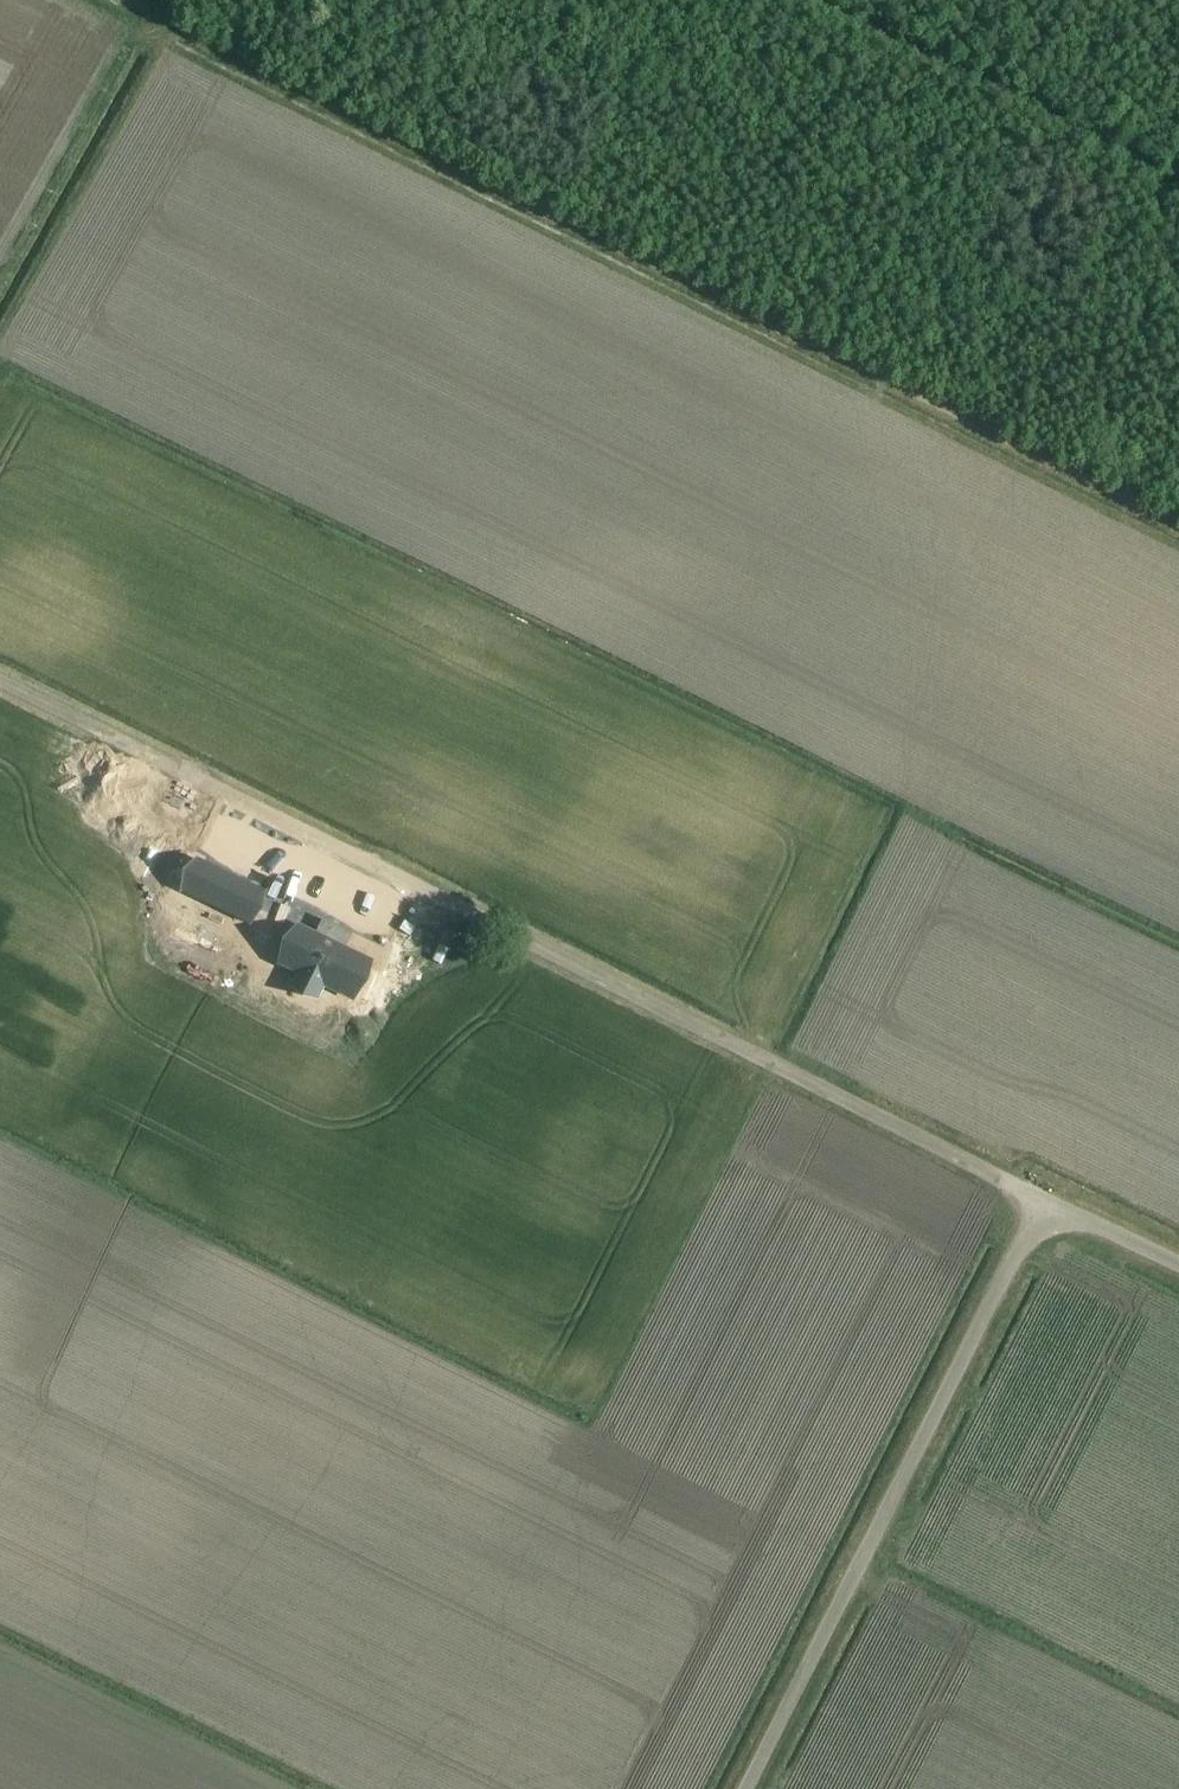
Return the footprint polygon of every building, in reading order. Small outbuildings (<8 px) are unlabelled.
[(261,891),(231,876),(214,909),(245,924),(261,891)] [(353,947),(360,932),(347,926),(339,941),(316,929),(297,967),(316,977),(310,989),(334,1000),(340,988),(358,997),(376,959),(353,947)]
